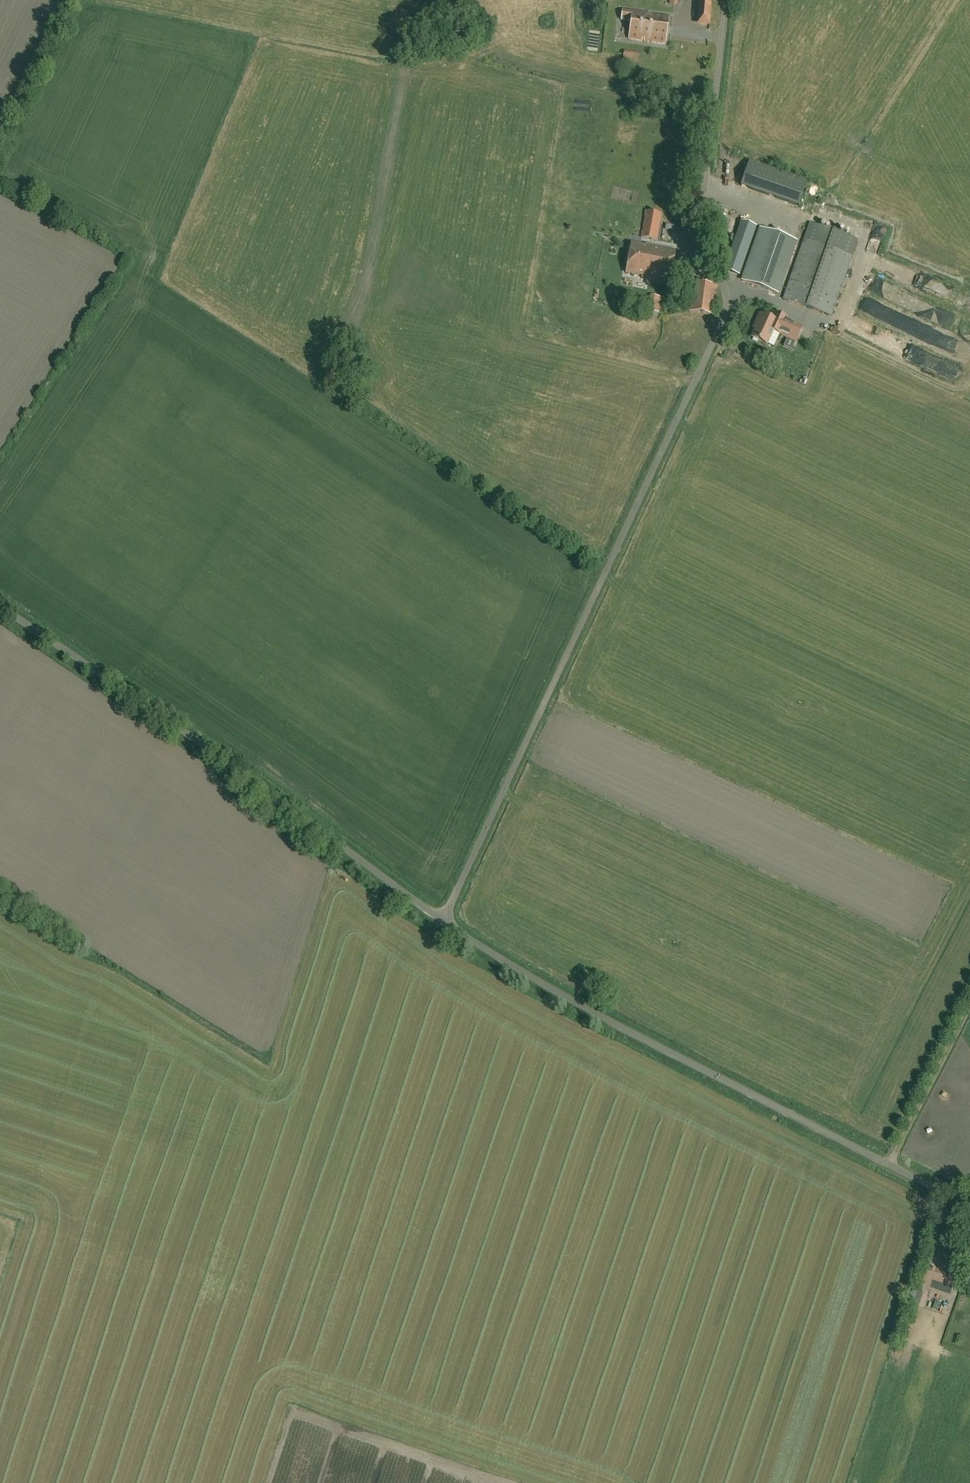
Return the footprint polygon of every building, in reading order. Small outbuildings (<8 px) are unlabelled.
[(709,21),(711,0),(699,0),(697,20),(709,21)] [(669,16),(622,10),(621,21),(631,22),(629,39),(665,44),(669,16)] [(602,51),(601,36),(583,36),(583,44),(589,44),(589,51),(602,51)] [(496,48),(493,55),(506,61),(508,57),(501,54),(503,51),(496,48)] [(741,186),(798,206),(806,182),(749,162),(741,186)] [(657,240),(661,214),(646,211),(641,238),(657,240)] [(741,222),(724,270),(739,275),(756,228),(741,222)] [(810,224),(783,300),(831,317),(857,241),(810,224)] [(725,232),(721,230),(719,234),(727,238),(732,228),(727,226),(725,232)] [(761,229),(742,281),(777,293),(796,241),(761,229)] [(670,284),(676,251),(646,245),(645,248),(631,245),(626,273),(643,276),(642,279),(670,284)] [(903,277),(905,272),(886,265),(882,273),(904,282),(904,281),(928,290),(930,285),(917,280),(916,282),(903,277)] [(689,311),(713,315),(717,287),(693,284),(689,311)] [(664,314),(667,299),(651,295),(647,310),(664,314)] [(766,345),(773,331),(796,342),(803,327),(778,315),(775,322),(760,315),(755,325),(758,326),(752,338),(766,345)]
